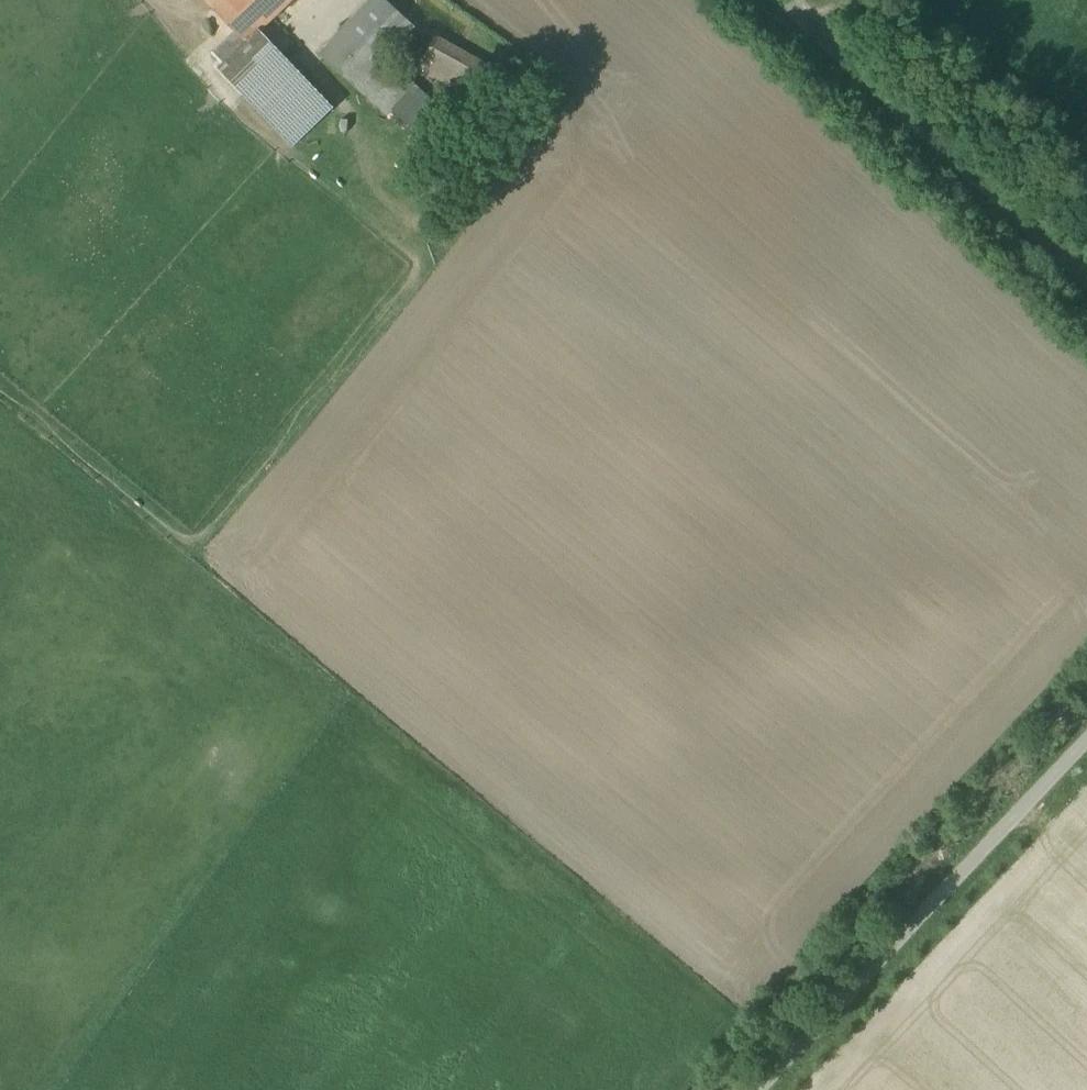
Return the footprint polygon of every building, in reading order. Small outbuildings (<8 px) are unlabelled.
[(212,9),(246,43),(247,44),(260,31),(293,0),(222,0),(212,9)] [(386,0),(373,0),(321,56),(387,116),(416,85),(386,57),(414,26),(386,0)] [(294,146),(334,108),(260,31),(247,44),(246,43),(219,68),(294,146)] [(488,79),(430,46),(420,64),(478,97),(488,79)]
